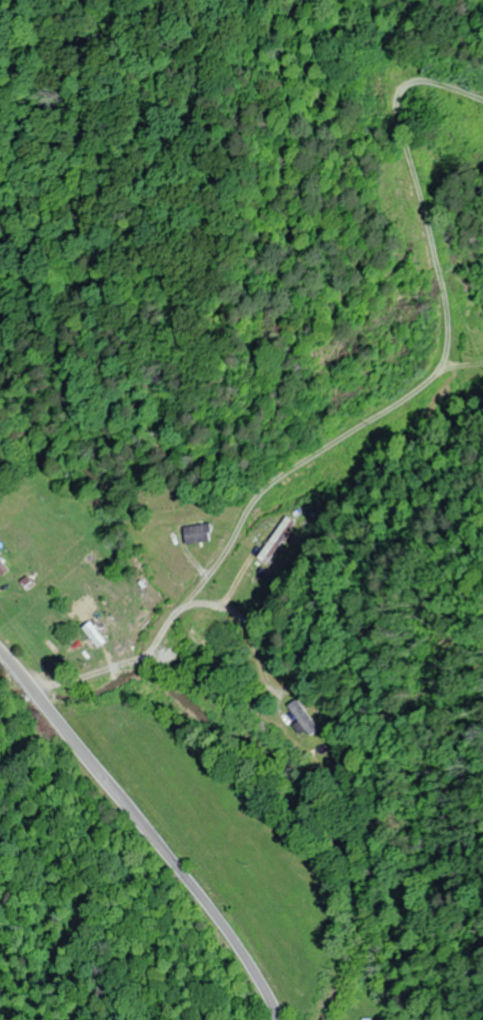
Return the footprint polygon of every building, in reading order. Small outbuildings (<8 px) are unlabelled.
[(183,528),(186,544),(211,539),(208,523),(183,528)] [(0,558),(0,575),(1,576),(9,570),(0,558)] [(319,728),(297,699),(289,706),(310,735),(319,728)]
